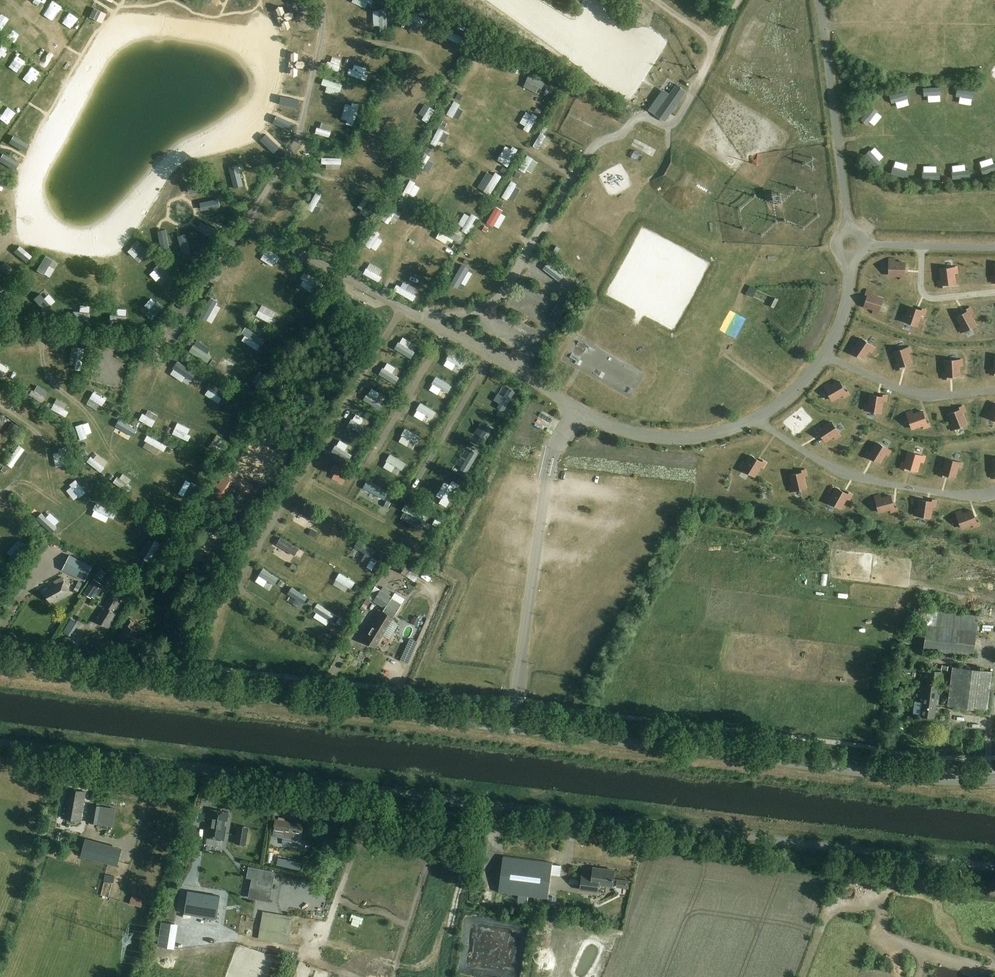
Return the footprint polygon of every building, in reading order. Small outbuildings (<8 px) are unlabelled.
[(70,13),(78,15),(80,10),(86,12),(90,0),(74,0),(70,13)] [(131,0),(119,0),(120,16),(131,15),(131,0)] [(145,0),(134,0),(134,17),(145,17),(145,0)] [(368,3),(361,0),(353,0),(351,5),(364,11),(368,3)] [(854,21),(866,8),(858,2),(847,15),(854,21)] [(84,14),(80,25),(95,31),(99,19),(84,14)] [(32,50),(38,43),(33,39),(37,34),(29,28),(20,41),(32,50)] [(68,41),(78,52),(89,42),(79,31),(68,41)] [(862,55),(857,48),(861,45),(855,38),(844,46),(854,60),(862,55)] [(300,43),(297,60),(310,62),(312,45),(300,43)] [(49,55),(42,56),(42,53),(34,55),(39,78),(48,76),(47,72),(52,71),(49,55)] [(15,59),(11,73),(16,75),(20,61),(15,59)] [(328,74),(327,78),(336,80),(341,62),(330,59),(327,74),(328,74)] [(917,80),(935,81),(935,76),(930,76),(930,67),(917,67),(917,80)] [(348,80),(367,85),(368,78),(358,76),(360,70),(352,68),(348,80)] [(40,95),(45,96),(47,84),(35,82),(32,101),(39,102),(40,95)] [(541,91),(555,97),(558,90),(543,84),(541,91)] [(687,91),(677,84),(669,95),(668,94),(659,106),(660,107),(655,115),(665,122),(687,91)] [(923,97),(923,104),(928,103),(928,110),(942,109),(941,95),(923,97)] [(958,98),(957,111),(972,112),(973,99),(958,98)] [(889,103),(889,111),(896,111),(896,114),(909,114),(909,103),(889,103)] [(423,111),(419,123),(428,127),(433,115),(423,111)] [(869,129),(873,133),(883,124),(873,114),(860,126),(867,132),(869,129)] [(23,123),(32,132),(35,130),(37,132),(43,127),(31,115),(23,123)] [(271,133),(290,141),(293,133),(274,126),(271,133)] [(526,146),(530,138),(521,133),(517,141),(526,146)] [(367,138),(366,145),(375,146),(376,139),(367,138)] [(532,154),(543,158),(549,144),(538,139),(532,154)] [(278,154),(281,148),(269,143),(266,149),(278,154)] [(875,153),(864,162),(874,173),(885,164),(875,153)] [(15,173),(17,166),(3,163),(0,175),(17,179),(19,174),(15,173)] [(994,172),(993,165),(979,167),(981,182),(994,181),(994,172)] [(891,180),(905,185),(909,172),(895,167),(891,180)] [(243,183),(253,174),(248,169),(239,178),(243,183)] [(180,176),(187,184),(193,179),(186,171),(180,176)] [(8,184),(0,184),(0,195),(8,195),(8,184)] [(207,205),(213,203),(209,194),(203,197),(207,205)] [(312,203),(309,215),(319,218),(323,206),(312,203)] [(223,224),(230,216),(223,209),(215,217),(223,224)] [(466,217),(455,231),(466,238),(476,224),(466,217)] [(148,225),(141,236),(154,245),(161,234),(148,225)] [(447,248),(449,241),(437,238),(436,245),(447,248)] [(45,275),(50,261),(45,259),(46,256),(40,253),(33,271),(45,275)] [(13,271),(19,275),(32,259),(26,254),(13,271)] [(894,259),(889,259),(888,275),(899,276),(899,280),(906,281),(906,275),(904,274),(905,263),(893,262),(894,259)] [(150,260),(142,267),(152,279),(160,272),(150,260)] [(457,277),(454,284),(483,297),(492,278),(459,262),(453,275),(457,277)] [(91,263),(90,277),(101,278),(103,264),(91,263)] [(364,276),(378,282),(383,273),(369,267),(364,276)] [(955,273),(955,267),(939,269),(941,281),(936,282),(936,288),(943,287),(943,285),(954,283),(953,274),(955,273)] [(303,279),(298,289),(312,296),(317,286),(303,279)] [(872,292),(866,290),(864,295),(867,296),(864,307),(872,309),(871,314),(877,316),(883,299),(871,295),(872,292)] [(746,301),(753,305),(755,300),(767,306),(770,301),(751,291),(746,301)] [(902,320),(917,325),(921,314),(924,315),(926,309),(921,308),(921,310),(910,306),(907,316),(903,315),(902,320)] [(961,332),(976,325),(971,314),(973,313),(971,307),(966,309),(967,312),(957,317),(962,326),(959,327),(961,332)] [(268,318),(271,314),(261,309),(256,319),(273,328),(276,322),(268,318)] [(720,336),(736,343),(738,338),(744,326),(728,319),(720,336)] [(874,347),(861,338),(853,348),(850,346),(846,350),(851,354),(853,352),(863,359),(868,352),(870,353),(874,347)] [(265,343),(259,351),(274,361),(279,352),(265,343)] [(583,361),(593,364),(596,352),(575,346),(570,365),(582,367),(583,361)] [(913,352),(911,346),(894,352),(897,363),(894,364),(896,371),(902,369),(901,367),(912,363),(909,354),(913,352)] [(73,353),(66,367),(76,372),(83,358),(73,353)] [(962,360),(946,361),(946,372),(943,372),(943,379),(948,379),(948,376),(959,375),(959,366),(962,365),(962,360)] [(221,364),(216,370),(229,379),(233,373),(221,364)] [(119,386),(120,367),(101,367),(101,386),(119,386)] [(2,385),(9,374),(0,368),(0,384),(2,385)] [(142,387),(143,381),(149,382),(151,372),(138,369),(135,386),(142,387)] [(178,382),(182,376),(171,369),(167,376),(178,382)] [(824,386),(833,400),(843,394),(844,397),(850,394),(847,390),(845,391),(839,381),(831,386),(829,383),(824,386)] [(219,408),(223,402),(208,392),(204,398),(219,408)] [(865,410),(881,412),(883,401),(886,401),(887,395),(882,394),(882,397),(871,395),(869,405),(866,404),(865,410)] [(132,409),(142,407),(141,398),(130,400),(132,409)] [(92,408),(101,415),(108,407),(99,400),(92,408)] [(994,420),(994,405),(992,412),(989,410),(986,416),(994,420)] [(951,430),(967,424),(963,413),(966,412),(963,406),(959,408),(959,410),(949,414),(953,423),(949,424),(951,430)] [(907,413),(912,429),(923,425),(924,428),(930,426),(929,421),(926,422),(923,411),(913,414),(912,411),(907,413)] [(141,418),(138,425),(152,430),(155,422),(141,418)] [(840,436),(831,421),(820,428),(818,425),(813,428),(816,433),(819,431),(825,442),(832,438),(834,440),(840,436)] [(455,428),(449,441),(453,443),(460,430),(455,428)] [(891,450),(876,442),(870,453),(866,450),(863,456),(868,459),(869,457),(880,463),(885,455),(887,457),(891,450)] [(923,456),(909,451),(905,464),(900,462),(898,468),(905,470),(906,467),(917,471),(920,462),(921,462),(923,456)] [(58,456),(52,457),(55,472),(65,470),(62,452),(58,453),(58,456)] [(741,467),(755,476),(761,466),(764,467),(767,462),(762,459),(761,461),(751,456),(746,464),(743,462),(741,467)] [(962,463),(947,459),(943,470),(940,469),(939,475),(943,476),(944,474),(955,477),(958,467),(961,468),(962,463)] [(806,488),(804,476),(807,476),(806,469),(801,471),(802,473),(790,475),(793,485),(789,486),(790,491),(806,488)] [(458,487),(464,477),(459,473),(452,483),(458,487)] [(86,496),(99,488),(93,478),(80,487),(86,496)] [(384,500),(387,496),(367,483),(359,496),(377,507),(375,511),(385,517),(393,505),(384,500)] [(837,488),(832,497),(829,495),(827,500),(841,508),(847,498),(850,499),(853,494),(848,491),(847,494),(837,488)] [(875,496),(879,512),(890,509),(891,512),(897,511),(896,506),(894,507),(891,496),(881,498),(880,495),(875,496)] [(914,515),(931,517),(932,506),(936,506),(936,500),(932,499),(931,501),(920,500),(918,510),(915,509),(914,515)] [(103,523),(107,514),(96,509),(92,518),(103,523)] [(956,513),(962,528),(973,524),(974,527),(980,525),(978,520),(976,521),(972,510),(963,514),(961,511),(956,513)] [(350,558),(372,568),(377,559),(355,549),(350,558)] [(92,567),(70,556),(62,570),(84,582),(92,567)] [(418,575),(401,563),(397,570),(414,581),(418,575)] [(70,591),(62,577),(54,581),(56,585),(44,592),(50,603),(70,591)] [(101,583),(94,579),(85,594),(92,598),(101,583)] [(403,603),(375,586),(368,597),(386,608),(383,611),(385,612),(379,622),(373,619),(368,627),(372,630),(365,641),(376,647),(394,618),(403,603)] [(120,603),(109,597),(95,620),(109,628),(117,614),(114,612),(120,603)] [(973,656),(978,619),(928,613),(924,650),(973,656)] [(78,622),(70,617),(62,630),(70,635),(78,622)] [(134,622),(128,619),(122,629),(123,630),(119,638),(134,647),(139,639),(135,636),(138,631),(131,627),(134,622)] [(992,671),(953,667),(948,705),(987,710),(992,671)] [(921,682),(919,702),(920,702),(920,709),(921,709),(920,716),(934,717),(935,704),(938,704),(942,671),(923,669),(921,682)] [(906,687),(896,685),(893,701),(904,703),(906,687)] [(86,792),(70,789),(68,798),(67,798),(66,804),(65,804),(63,818),(81,821),(86,792)] [(116,808),(91,804),(88,822),(113,826),(116,808)] [(229,812),(212,809),(207,837),(224,840),(229,812)] [(276,819),(274,835),(301,839),(304,824),(276,819)] [(246,831),(237,830),(235,843),(243,845),(246,831)] [(126,851),(86,840),(82,856),(108,863),(109,860),(123,864),(126,851)] [(503,856),(498,892),(548,898),(552,862),(503,856)] [(250,867),(248,878),(254,879),(252,888),(273,892),(277,872),(250,867)] [(614,870),(593,867),(591,877),(581,876),(580,889),(597,891),(598,884),(612,886),(614,870)] [(115,876),(106,874),(104,880),(113,882),(115,876)] [(278,912),(281,900),(276,899),(272,910),(278,912)] [(302,922),(312,912),(308,908),(297,918),(302,922)] [(293,916),(263,910),(258,938),(288,943),(293,916)] [(289,944),(302,946),(304,937),(291,934),(289,944)]
